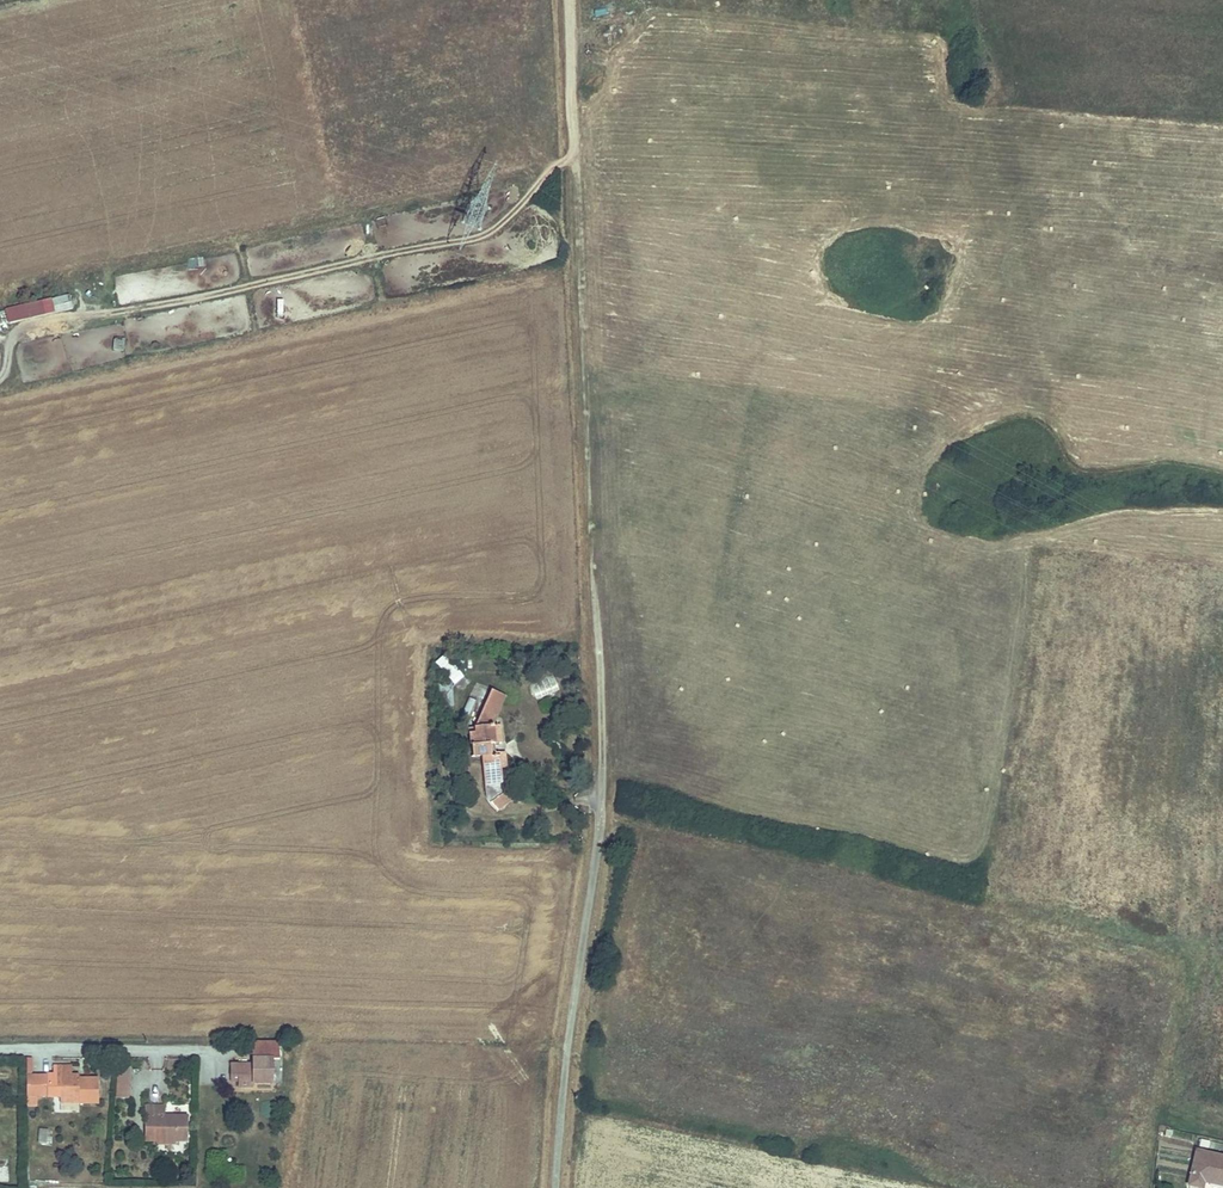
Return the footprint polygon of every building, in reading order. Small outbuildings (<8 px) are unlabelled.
[(26,303),(28,318),(73,310),(71,295),(26,303)] [(283,315),(284,300),(276,300),(276,315),(283,315)] [(114,340),(114,350),(124,350),(124,339),(114,340)] [(452,686),(464,678),(447,654),(436,662),(452,686)] [(555,679),(533,686),(537,698),(559,691),(555,679)] [(452,685),(442,685),(444,706),(453,705),(452,685)] [(484,795),(488,801),(505,790),(504,786),(503,750),(494,751),(493,742),(496,742),(496,721),(509,693),(495,687),(478,725),(472,725),(473,753),(484,753),(484,795)] [(471,718),(476,701),(468,698),(462,716),(471,718)] [(505,790),(488,801),(492,808),(514,794),(509,788),(505,790)] [(250,1065),(229,1065),(229,1077),(236,1077),(236,1084),(250,1085),(250,1082),(270,1083),(271,1059),(250,1058),(250,1065)] [(52,1066),(52,1076),(58,1076),(58,1099),(78,1099),(78,1103),(96,1102),(96,1078),(77,1078),(77,1076),(70,1076),(70,1067),(52,1066)] [(117,1074),(116,1099),(129,1100),(131,1075),(117,1074)] [(144,1115),(153,1115),(164,1116),(164,1106),(144,1107),(144,1115)] [(164,1116),(153,1115),(153,1141),(185,1141),(185,1116),(164,1116)] [(1189,1187),(1195,1187),(1202,1187),(1203,1184),(1222,1187),(1222,1159),(1196,1153),(1189,1187)]
